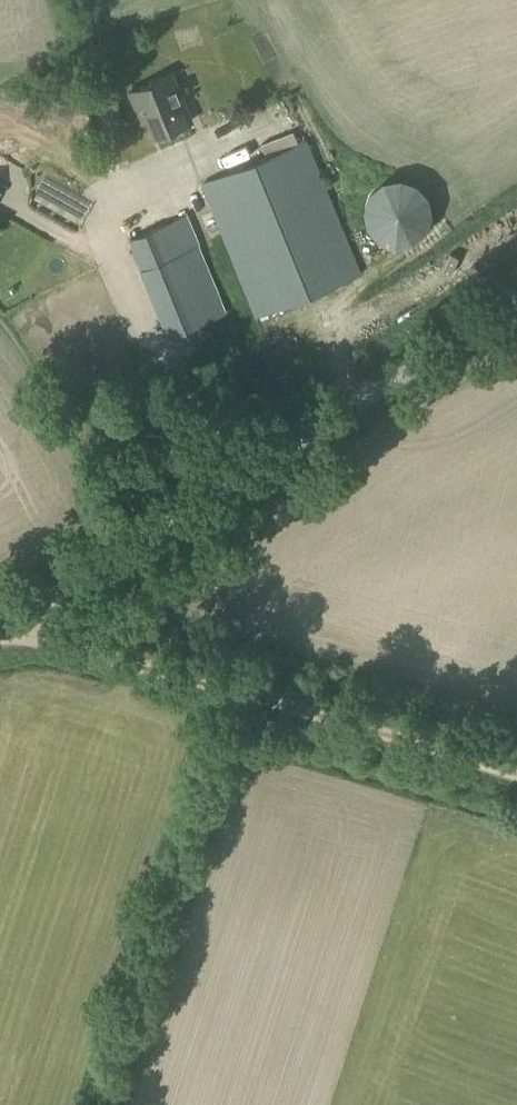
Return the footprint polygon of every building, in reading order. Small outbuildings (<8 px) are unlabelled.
[(193,121),(172,72),(126,91),(140,124),(146,121),(152,138),(193,121)] [(22,126),(0,115),(0,153),(6,156),(22,126)] [(254,318),(360,275),(306,139),(199,184),(254,318)] [(73,222),(89,190),(40,165),(33,178),(14,168),(5,187),(73,222)] [(397,242),(400,242),(402,241),(405,241),(408,240),(410,239),(413,237),(415,236),(417,234),(419,232),(421,230),(423,228),(424,226),(425,224),(427,221),(427,218),(428,216),(428,213),(428,210),(428,208),(428,205),(427,202),(426,200),(425,197),(424,195),(423,192),(421,190),(419,188),(417,186),(415,185),(413,183),(410,182),(408,181),(405,180),(402,179),(400,179),(397,179),(394,179),(392,179),(389,180),(386,181),(384,182),(381,183),(379,185),(377,186),(375,188),(373,190),(371,192),(370,195),(369,197),(368,200),(367,202),(366,205),(366,208),(366,210),(366,213),(366,216),(367,218),(368,221),(369,224),(370,226),(371,228),(373,230),(375,232),(377,234),(379,236),(381,237),(384,239),(386,240),(389,241),(392,241),(394,242),(397,242)] [(167,339),(228,313),(187,214),(127,240),(167,339)]
